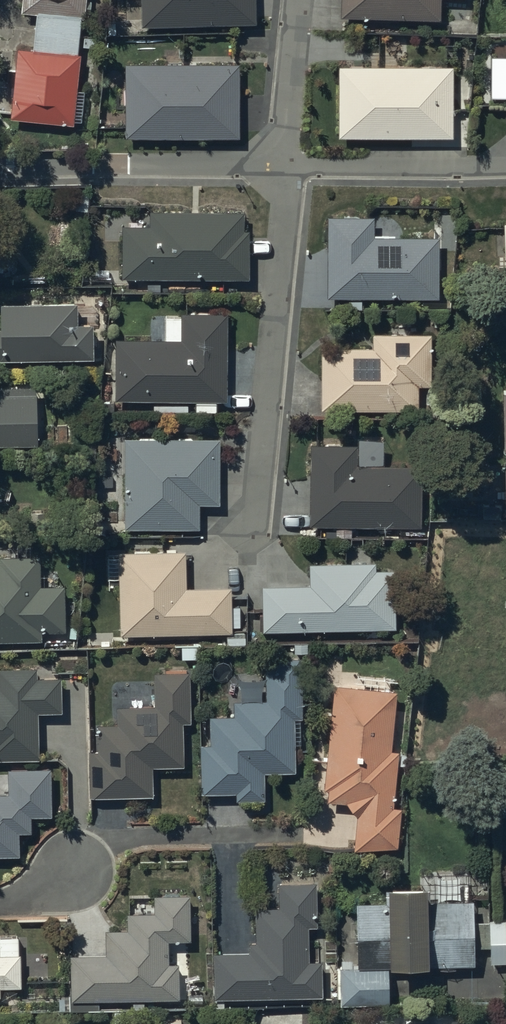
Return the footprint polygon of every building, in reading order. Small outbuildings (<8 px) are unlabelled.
[(21,15),(36,17),(33,53),(18,52),(10,120),(72,127),(80,59),(76,59),(80,22),(84,22),(87,0),(23,0),(21,15)] [(141,28),(256,26),(255,0),(140,0),(141,28)] [(341,20),(438,22),(439,0),(463,1),(463,0),(342,0),(341,20)] [(183,66),(126,66),(125,141),(239,142),(240,67),(231,67),(231,57),(183,56),(183,66)] [(453,141),(453,98),(457,98),(457,84),(454,84),(454,69),(338,68),(338,140),(453,141)] [(362,311),(362,301),(438,301),(438,240),(395,240),(395,237),(373,237),(373,219),(358,219),(358,214),(344,214),(344,219),(328,219),(328,233),(324,233),(324,247),(327,247),(327,301),(349,301),(349,311),(362,311)] [(121,229),(121,281),(249,282),(249,234),(245,234),(245,215),(150,215),(150,229),(121,229)] [(42,307),(41,300),(30,300),(30,307),(0,307),(0,330),(0,332),(0,363),(93,362),(93,327),(77,327),(77,306),(42,307)] [(188,413),(188,402),(196,403),(196,414),(216,414),(216,403),(224,403),(226,318),(165,317),(165,343),(115,342),(114,401),(154,402),(154,413),(188,413)] [(429,414),(430,337),(373,337),(373,350),(322,350),(321,413),(429,414)] [(36,448),(35,390),(3,390),(3,398),(0,398),(0,448),(36,448)] [(141,438),(139,441),(124,441),(124,532),(199,532),(199,508),(219,508),(219,441),(194,441),(191,438),(180,438),(176,441),(159,441),(156,438),(141,438)] [(309,529),(336,530),(336,539),(351,540),(351,530),(421,531),(422,470),(355,469),(355,447),(311,446),(309,529)] [(119,582),(120,637),(227,635),(227,645),(245,646),(245,634),(231,634),(231,629),(240,629),(239,609),(231,609),(231,589),(185,590),(185,554),(107,555),(108,582),(119,582)] [(41,644),(41,635),(65,634),(64,588),(57,588),(57,572),(40,573),(39,560),(0,561),(0,644),(41,644)] [(261,589),(262,616),(259,616),(260,632),(262,632),(262,633),(396,631),(395,573),(377,574),(377,566),(309,567),(310,588),(261,589)] [(302,719),(300,662),(275,662),(275,673),(265,674),(266,703),(233,704),(233,719),(210,720),(210,748),(201,748),(202,798),(236,797),(237,802),(265,801),(264,775),(297,773),(294,719),(302,719)] [(38,762),(37,715),(62,715),(62,680),(37,680),(36,671),(0,672),(0,763),(38,762)] [(88,755),(89,799),(153,798),(153,770),(183,769),(183,726),(189,726),(189,675),(154,676),(155,710),(117,710),(117,728),(98,728),(98,755),(88,755)] [(396,694),(334,688),(324,794),(328,794),(328,804),(346,806),(356,818),(355,852),(399,851),(403,806),(395,805),(399,753),(391,753),(396,694)] [(18,859),(17,835),(30,835),(30,819),(51,819),(50,773),(8,773),(8,797),(0,797),(0,859),(18,859)] [(213,955),(214,1000),(323,998),(322,965),(307,965),(307,931),(317,931),(316,886),(279,887),(279,909),(255,909),(256,944),(250,944),(250,954),(213,955)] [(358,962),(342,962),(342,970),(336,970),(336,998),(341,998),(341,1006),(388,1006),(388,969),(390,969),(390,973),(428,972),(428,968),(473,967),(473,950),(490,950),(490,966),(505,965),(505,921),(497,921),(479,921),(472,927),(472,905),(429,905),(428,893),(388,894),(388,906),(357,907),(358,962)] [(72,1003),(139,1002),(139,1011),(152,1011),(151,1001),(180,1001),(179,966),(169,966),(168,943),(189,942),(189,898),(155,899),(155,915),(128,916),(128,932),(105,933),(106,958),(71,958),(72,1003)] [(21,989),(20,957),(18,957),(18,940),(0,940),(0,989),(21,989)]
